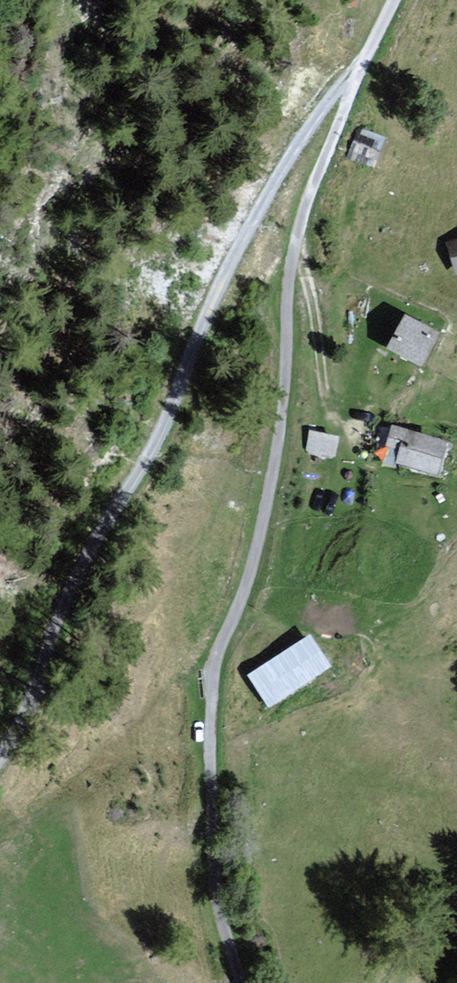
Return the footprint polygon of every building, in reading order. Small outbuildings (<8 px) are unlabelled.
[(378,145),(352,134),(342,158),(368,169),(378,145)] [(444,244),(453,276),(456,275),(456,240),(444,244)] [(438,339),(398,320),(381,356),(422,375),(438,339)] [(449,446),(387,426),(380,447),(398,453),(394,464),(439,478),(449,446)] [(341,444),(307,434),(302,452),(336,462),(341,444)] [(303,634),(240,676),(261,709),(325,668),(303,634)]
